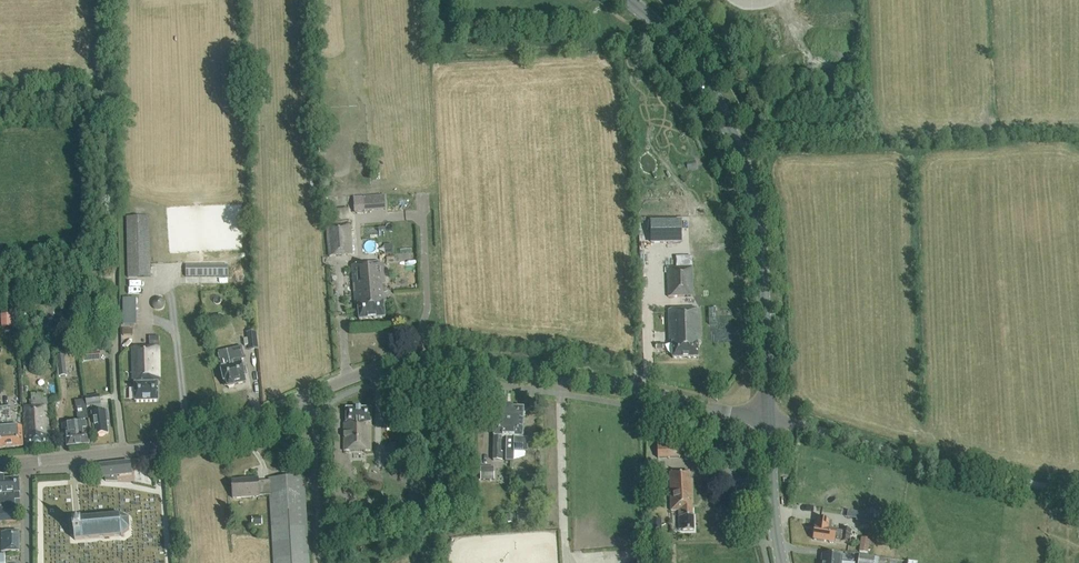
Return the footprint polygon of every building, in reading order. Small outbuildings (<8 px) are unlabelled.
[(386,209),(385,195),(365,195),(365,209),(386,209)] [(151,277),(150,217),(128,218),(129,278),(151,277)] [(651,244),(681,243),(681,222),(651,222),(651,244)] [(350,225),(327,227),(330,257),(352,256),(350,225)] [(645,269),(660,268),(660,257),(645,257),(645,269)] [(385,318),(384,303),(386,302),(383,264),(352,266),(355,305),(358,305),(359,320),(385,318)] [(693,268),(668,268),(668,298),(694,297),(693,268)] [(99,287),(99,274),(89,274),(89,287),(99,287)] [(159,298),(158,298),(157,298),(156,299),(155,299),(155,300),(154,300),(154,301),(153,301),(153,302),(153,303),(152,303),(152,304),(152,305),(153,306),(153,307),(153,308),(154,308),(154,309),(155,309),(155,310),(156,310),(157,310),(158,311),(159,311),(160,311),(160,310),(161,310),(162,310),(163,309),(163,308),(164,308),(164,307),(165,307),(165,306),(165,305),(165,304),(165,303),(165,302),(164,302),(164,301),(163,300),(162,299),(161,299),(161,298),(160,298),(159,298)] [(700,310),(669,310),(669,344),(672,344),(673,359),(698,358),(698,343),(701,343),(700,310)] [(1,314),(2,327),(15,326),(14,314),(1,314)] [(217,323),(215,316),(206,317),(208,325),(217,323)] [(257,349),(255,331),(246,332),(249,350),(257,349)] [(135,384),(135,402),(158,401),(158,384),(160,384),(159,342),(150,343),(150,349),(132,349),(133,384),(135,384)] [(245,382),(241,367),(242,365),(241,360),(244,360),(242,352),(241,348),(217,353),(221,368),(222,369),(221,370),(222,374),(223,375),(226,387),(227,386),(227,387),(229,388),(233,387),(234,385),(236,384),(245,382)] [(101,361),(100,352),(82,353),(83,362),(101,361)] [(68,376),(65,356),(56,357),(59,378),(68,376)] [(25,438),(26,450),(50,449),(48,398),(43,398),(43,394),(31,394),(31,407),(22,407),(24,438),(25,438)] [(107,422),(109,422),(107,411),(100,412),(99,406),(100,405),(98,396),(85,398),(87,408),(92,407),(92,413),(95,436),(108,434),(107,422)] [(79,423),(88,422),(85,400),(76,401),(79,423)] [(22,428),(12,429),(10,407),(0,408),(0,449),(23,447),(22,428)] [(495,408),(494,461),(503,461),(503,453),(502,453),(502,437),(507,437),(511,437),(512,409),(495,408)] [(371,423),(371,409),(346,409),(346,423),(344,423),(344,452),(371,451),(371,423)] [(524,438),(525,409),(512,409),(511,437),(507,437),(506,461),(515,462),(515,453),(528,453),(529,439),(523,439),(523,438),(524,438)] [(67,448),(90,445),(88,432),(87,423),(62,426),(63,436),(66,435),(67,448)] [(680,445),(658,446),(658,459),(680,459),(680,445)] [(117,477),(132,475),(130,463),(115,465),(117,483),(117,477)] [(101,478),(105,478),(106,482),(117,483),(115,465),(99,466),(101,478)] [(495,470),(481,470),(481,481),(495,480),(495,470)] [(690,473),(670,473),(671,512),(679,512),(679,518),(682,518),(683,532),(694,531),(694,517),(693,517),(692,505),(694,505),(693,480),(690,480),(690,473)] [(308,549),(304,477),(269,479),(269,481),(258,482),(258,479),(247,479),(247,481),(232,481),(233,499),(259,497),(259,496),(270,496),(273,562),(309,562),(308,549)] [(16,522),(15,501),(20,501),(19,480),(4,481),(4,479),(0,479),(0,523),(16,522)] [(856,519),(856,522),(864,523),(872,524),(874,515),(865,514),(857,513),(856,519)] [(118,516),(72,521),(73,527),(71,527),(72,536),(74,536),(74,541),(120,537),(129,530),(128,521),(118,516)] [(815,527),(814,540),(828,542),(829,543),(833,544),(834,543),(835,543),(835,541),(836,541),(849,543),(851,530),(844,529),(842,529),(842,532),(831,530),(832,522),(830,522),(829,521),(826,520),(825,521),(817,520),(816,527),(815,527)] [(659,522),(651,522),(652,537),(660,537),(659,522)] [(19,553),(19,549),(19,533),(1,533),(2,549),(1,552),(19,553)] [(870,539),(861,538),(859,552),(868,554),(870,539)]
